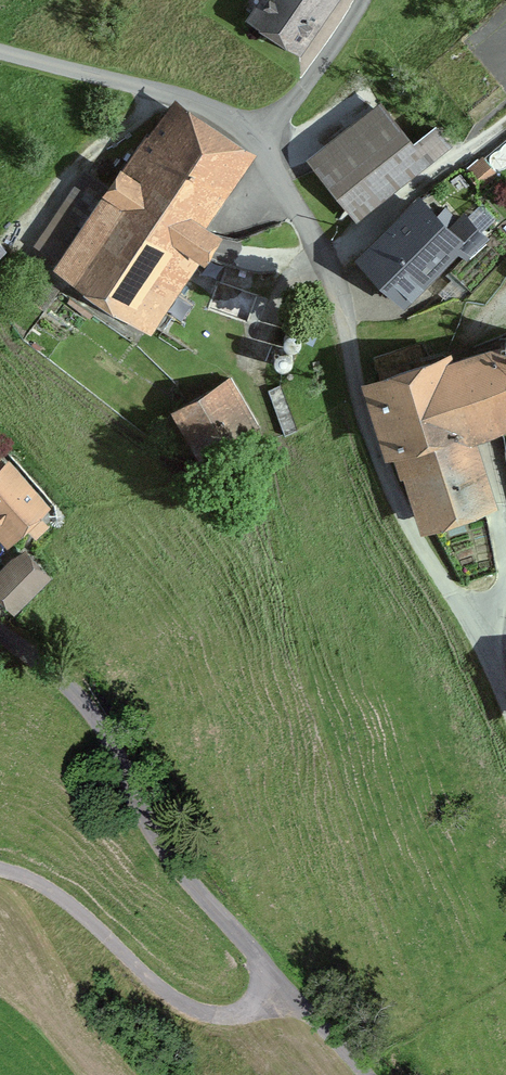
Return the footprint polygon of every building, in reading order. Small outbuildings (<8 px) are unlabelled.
[(299,43),(328,0),(268,0),(258,15),(299,43)] [(200,257),(202,258),(218,235),(193,219),(237,154),(172,111),(145,151),(137,146),(110,186),(89,172),(40,246),(166,331),(188,298),(178,291),(200,257)] [(319,169),(347,205),(417,150),(414,147),(389,114),(319,169)] [(449,147),(436,130),(414,147),(417,150),(428,164),(449,147)] [(470,172),(482,185),(496,172),(484,158),(470,172)] [(449,270),(471,291),(496,265),(476,245),(483,237),(463,217),(458,221),(444,208),(434,218),(421,205),(369,258),(401,291),(453,238),(467,252),(449,270)] [(485,499),(464,436),(505,423),(505,371),(499,349),(455,363),(452,356),(376,380),(377,384),(378,383),(384,407),(386,406),(391,422),(389,423),(390,426),(392,426),(397,440),(395,441),(406,471),(415,468),(430,516),(485,499)] [(230,435),(247,425),(222,385),(178,411),(207,458),(234,442),(230,435)] [(10,535),(43,507),(8,466),(0,473),(0,524),(10,535)] [(10,569),(19,556),(0,542),(0,562),(10,569)] [(24,554),(10,569),(0,579),(0,583),(18,601),(44,574),(24,554)]
